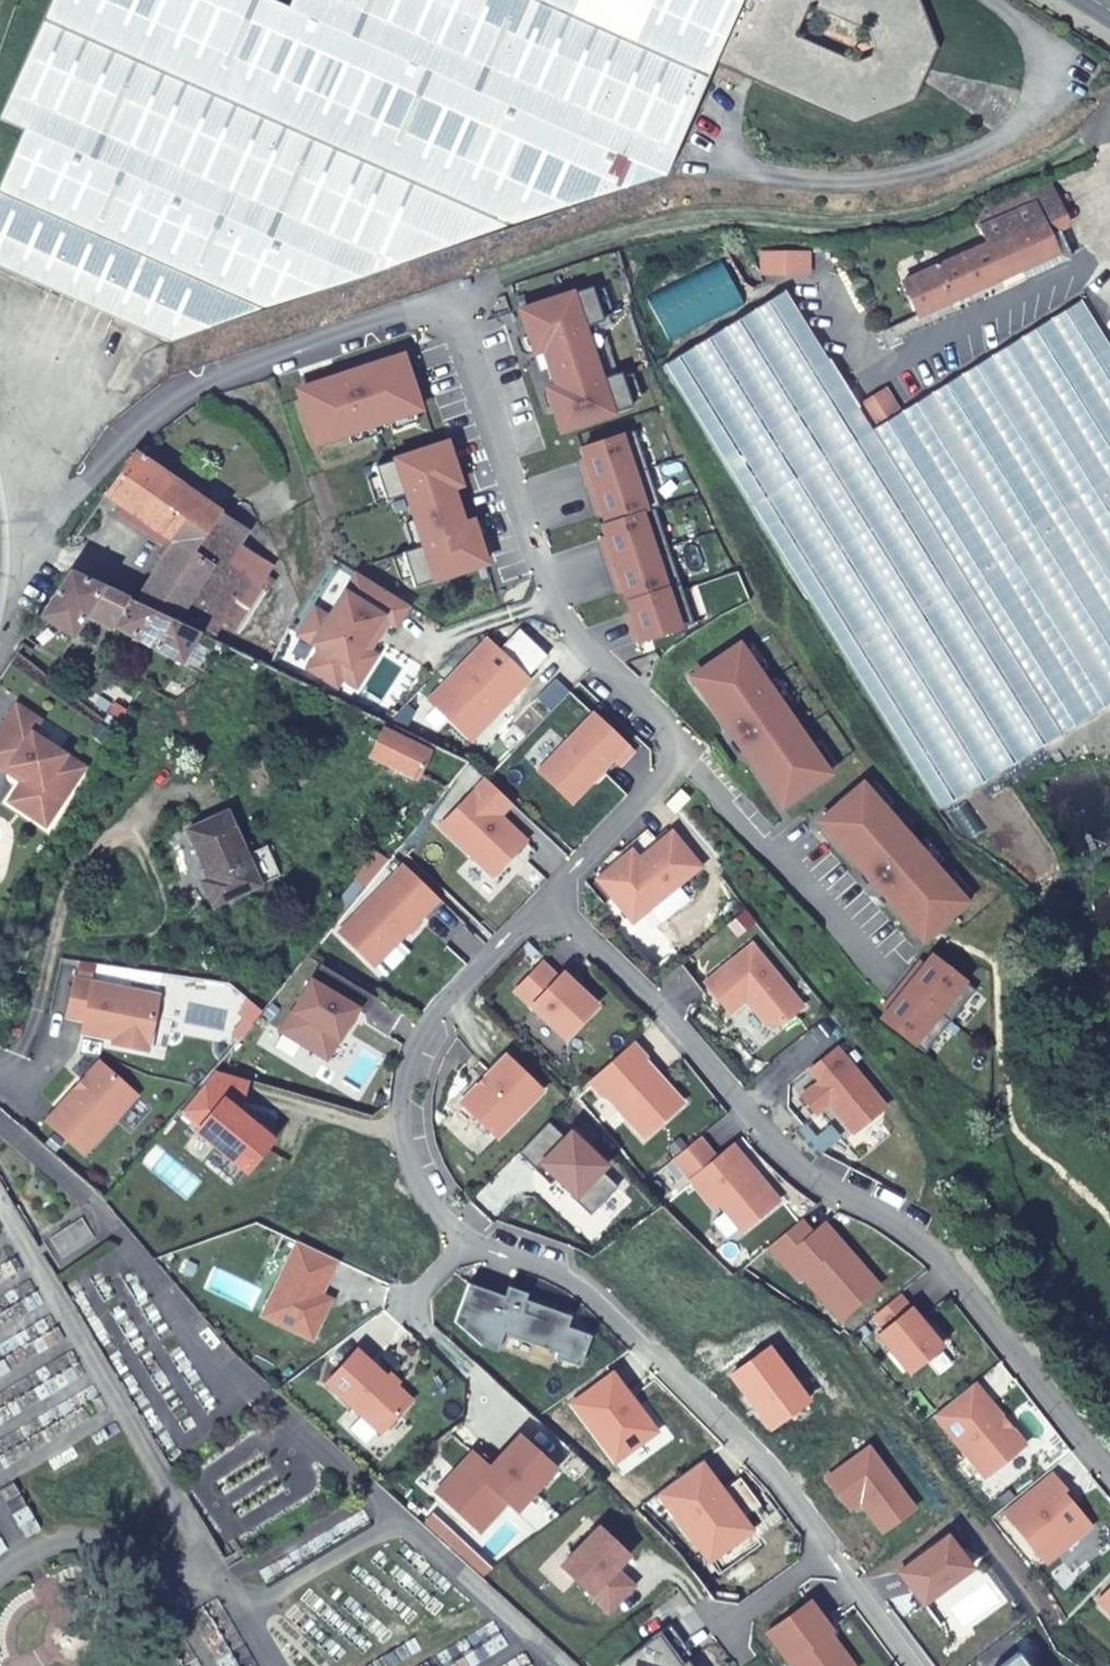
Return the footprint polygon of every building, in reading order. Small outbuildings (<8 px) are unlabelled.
[(515,240),(651,196),(703,78),(745,97),(846,143),(907,124),(920,94),(932,67),(909,8),(891,0),(297,0),(290,16),(254,0),(54,0),(0,122),(0,136),(19,146),(0,191),(0,284),(163,355),(239,331),(515,240)] [(1049,202),(1029,211),(1043,242),(1055,235),(1063,231),(1049,202)] [(982,235),(988,249),(1003,281),(1017,275),(1051,258),(1043,242),(1029,211),(982,235)] [(1043,242),(1051,258),(1056,268),(1068,262),(1055,235),(1043,242)] [(905,289),(922,319),(1003,281),(988,249),(905,289)] [(1051,258),(1017,275),(1022,284),(1056,268),(1051,258)] [(595,286),(524,309),(530,328),(539,325),(541,332),(528,337),(531,347),(538,344),(540,353),(547,350),(553,367),(550,368),(553,376),(556,375),(561,391),(554,393),(557,402),(564,400),(567,408),(558,411),(563,429),(635,406),(623,372),(603,378),(586,327),(606,320),(595,286)] [(1093,311),(1082,293),(949,370),(857,422),(773,290),(678,348),(671,352),(732,474),(773,548),(863,698),(934,816),(1056,738),(1109,703),(1109,338),(1093,311)] [(305,395),(320,441),(424,406),(417,384),(410,386),(400,355),(361,368),(364,376),(351,380),(349,373),(323,381),(325,389),(305,395)] [(351,380),(364,376),(361,368),(349,373),(351,380)] [(886,375),(862,389),(872,408),(897,393),(886,375)] [(637,430),(584,447),(588,459),(591,466),(586,468),(599,505),(603,504),(605,511),(609,523),(604,525),(608,536),(610,544),(606,545),(619,582),(623,581),(626,588),(633,612),(636,619),(631,621),(638,640),(695,622),(657,507),(662,505),(637,430)] [(406,549),(417,584),(488,560),(483,542),(481,542),(473,545),(471,537),(478,535),(485,532),(482,523),(475,525),(473,517),(466,520),(452,477),(459,475),(456,465),(448,467),(446,460),(453,458),(455,457),(450,440),(379,463),(389,497),(410,491),(427,542),(406,549)] [(448,467),(456,465),(453,458),(446,460),(448,467)] [(104,503),(169,545),(187,557),(215,515),(132,462),(104,503)] [(217,628),(235,637),(261,595),(253,591),(267,568),(241,552),(245,546),(237,541),(242,532),(215,515),(187,557),(169,545),(128,607),(189,634),(208,644),(217,628)] [(481,542),(478,535),(471,537),(473,545),(481,542)] [(408,604),(357,571),(329,617),(315,608),(299,634),(321,648),(309,668),(337,686),(343,676),(381,616),(387,619),(395,624),(408,604)] [(168,665),(189,634),(128,607),(64,578),(62,582),(39,615),(80,641),(90,628),(168,665)] [(381,616),(343,676),(357,686),(376,655),(370,648),(387,619),(381,616)] [(529,676),(488,637),(431,697),(473,736),(529,676)] [(741,643),(694,675),(721,715),(729,710),(738,724),(732,728),(742,744),(749,741),(762,760),(754,765),(782,805),(829,772),(741,643)] [(0,727),(0,765),(6,770),(9,765),(25,775),(21,780),(18,786),(54,810),(83,766),(32,732),(40,720),(16,704),(0,727)] [(594,709),(541,767),(573,797),(615,753),(621,759),(633,746),(594,709)] [(435,767),(456,776),(468,761),(375,719),(363,744),(431,775),(435,767)] [(6,770),(21,780),(25,775),(9,765),(6,770)] [(441,824),(494,873),(526,839),(505,819),(502,822),(496,817),(499,813),(510,801),(485,777),(441,824)] [(863,783),(820,820),(852,857),(859,851),(874,869),(868,874),(881,888),(886,883),(898,896),(891,902),(922,938),(965,901),(863,783)] [(45,825),(54,810),(18,786),(8,801),(45,825)] [(681,788),(667,803),(675,812),(689,797),(681,788)] [(261,883),(227,811),(187,828),(209,877),(201,881),(212,905),(261,883)] [(496,817),(502,822),(505,819),(499,813),(496,817)] [(699,866),(671,832),(639,859),(632,864),(625,855),(598,878),(633,920),(699,866)] [(379,845),(352,877),(365,887),(392,855),(379,845)] [(625,855),(632,864),(639,859),(632,849),(625,855)] [(406,864),(342,931),(376,964),(439,897),(406,864)] [(802,1005),(751,943),(705,981),(730,1011),(746,998),(766,1021),(780,1022),(802,1005)] [(975,988),(931,954),(923,964),(918,970),(915,967),(891,998),(895,1001),(890,1007),(882,1016),(926,1051),(975,988)] [(558,977),(542,961),(516,989),(567,1036),(597,1004),(563,972),(558,977)] [(920,961),(915,967),(918,970),(923,964),(920,961)] [(377,996),(322,962),(282,1029),(329,1056),(348,1025),(358,1008),(362,1011),(367,1014),(377,996)] [(159,993),(74,977),(68,1014),(85,1017),(83,1030),(114,1036),(123,1037),(122,1043),(148,1048),(159,993)] [(890,1007),(895,1001),(891,998),(886,1004),(890,1007)] [(262,1009),(250,999),(239,1012),(245,1016),(251,1021),(262,1009)] [(362,1011),(358,1008),(348,1025),(352,1028),(362,1011)] [(251,1021),(245,1016),(233,1031),(239,1036),(251,1021)] [(632,1041),(591,1078),(604,1093),(606,1091),(628,1116),(645,1135),(682,1101),(644,1059),(646,1056),(632,1041)] [(802,1094),(816,1111),(829,1100),(854,1130),(884,1105),(836,1046),(811,1067),(820,1079),(802,1094)] [(507,1054),(463,1100),(498,1134),(543,1088),(507,1054)] [(100,1059),(48,1119),(85,1152),(138,1092),(100,1059)] [(250,1078),(216,1069),(194,1096),(213,1112),(202,1125),(198,1129),(248,1170),(274,1138),(239,1108),(244,1101),(250,1078)] [(202,1125),(213,1112),(194,1096),(183,1109),(202,1125)] [(520,1151),(536,1167),(542,1161),(557,1175),(576,1193),(573,1196),(591,1213),(618,1184),(601,1168),(606,1163),(570,1130),(565,1135),(549,1120),(520,1151)] [(699,1136),(674,1156),(713,1204),(719,1199),(742,1228),(778,1198),(733,1143),(717,1157),(699,1136)] [(557,1175),(542,1161),(536,1167),(551,1181),(557,1175)] [(812,1231),(800,1217),(769,1243),(797,1275),(802,1271),(841,1316),(879,1283),(857,1258),(852,1261),(845,1253),(850,1249),(824,1220),(812,1231)] [(337,1257),(299,1239),(264,1313),(313,1336),(327,1305),(317,1301),(321,1292),(337,1257)] [(857,1258),(850,1249),(845,1253),(852,1261),(857,1258)] [(505,1293),(469,1281),(455,1319),(481,1342),(498,1348),(505,1330),(557,1349),(556,1354),(581,1363),(591,1332),(568,1323),(571,1313),(526,1297),(528,1290),(509,1284),(505,1293)] [(321,1292),(317,1301),(327,1305),(331,1297),(321,1292)] [(900,1293),(875,1312),(886,1325),(879,1331),(910,1369),(942,1343),(900,1293)] [(769,1345),(733,1372),(772,1424),(808,1397),(769,1345)] [(412,1398),(357,1348),(327,1380),(383,1430),(412,1398)] [(613,1370),(574,1400),(617,1457),(656,1428),(613,1370)] [(973,1380),(935,1411),(986,1472),(1024,1441),(973,1380)] [(472,1449),(436,1489),(481,1528),(507,1499),(518,1508),(556,1464),(519,1432),(490,1464),(472,1449)] [(883,1526),(913,1503),(868,1444),(828,1475),(850,1504),(861,1496),(883,1526)] [(699,1459),(657,1491),(708,1559),(734,1540),(725,1527),(741,1515),(721,1489),(699,1459)] [(1052,1470),(1005,1509),(1046,1558),(1089,1521),(1061,1486),(1063,1484),(1052,1470)] [(741,1474),(721,1489),(741,1515),(761,1501),(741,1474)] [(751,1528),(741,1515),(725,1527),(734,1540),(751,1528)] [(624,1555),(594,1527),(557,1566),(604,1611),(628,1586),(610,1569),(624,1555)] [(946,1532),(899,1568),(923,1599),(970,1563),(946,1532)] [(1098,1596),(1109,1607),(1109,1584),(1098,1596)] [(767,1631),(793,1665),(854,1665),(836,1641),(833,1644),(825,1633),(829,1631),(831,1629),(809,1599),(767,1631)] [(687,1659),(692,1655),(670,1623),(658,1633),(673,1654),(669,1657),(676,1665),(679,1665),(687,1659)] [(825,1633),(833,1644),(836,1641),(829,1631),(825,1633)] [(615,1664),(617,1665),(676,1665),(669,1657),(673,1654),(658,1633),(615,1664)] [(1018,1647),(993,1665),(1032,1665),(1018,1647)]
